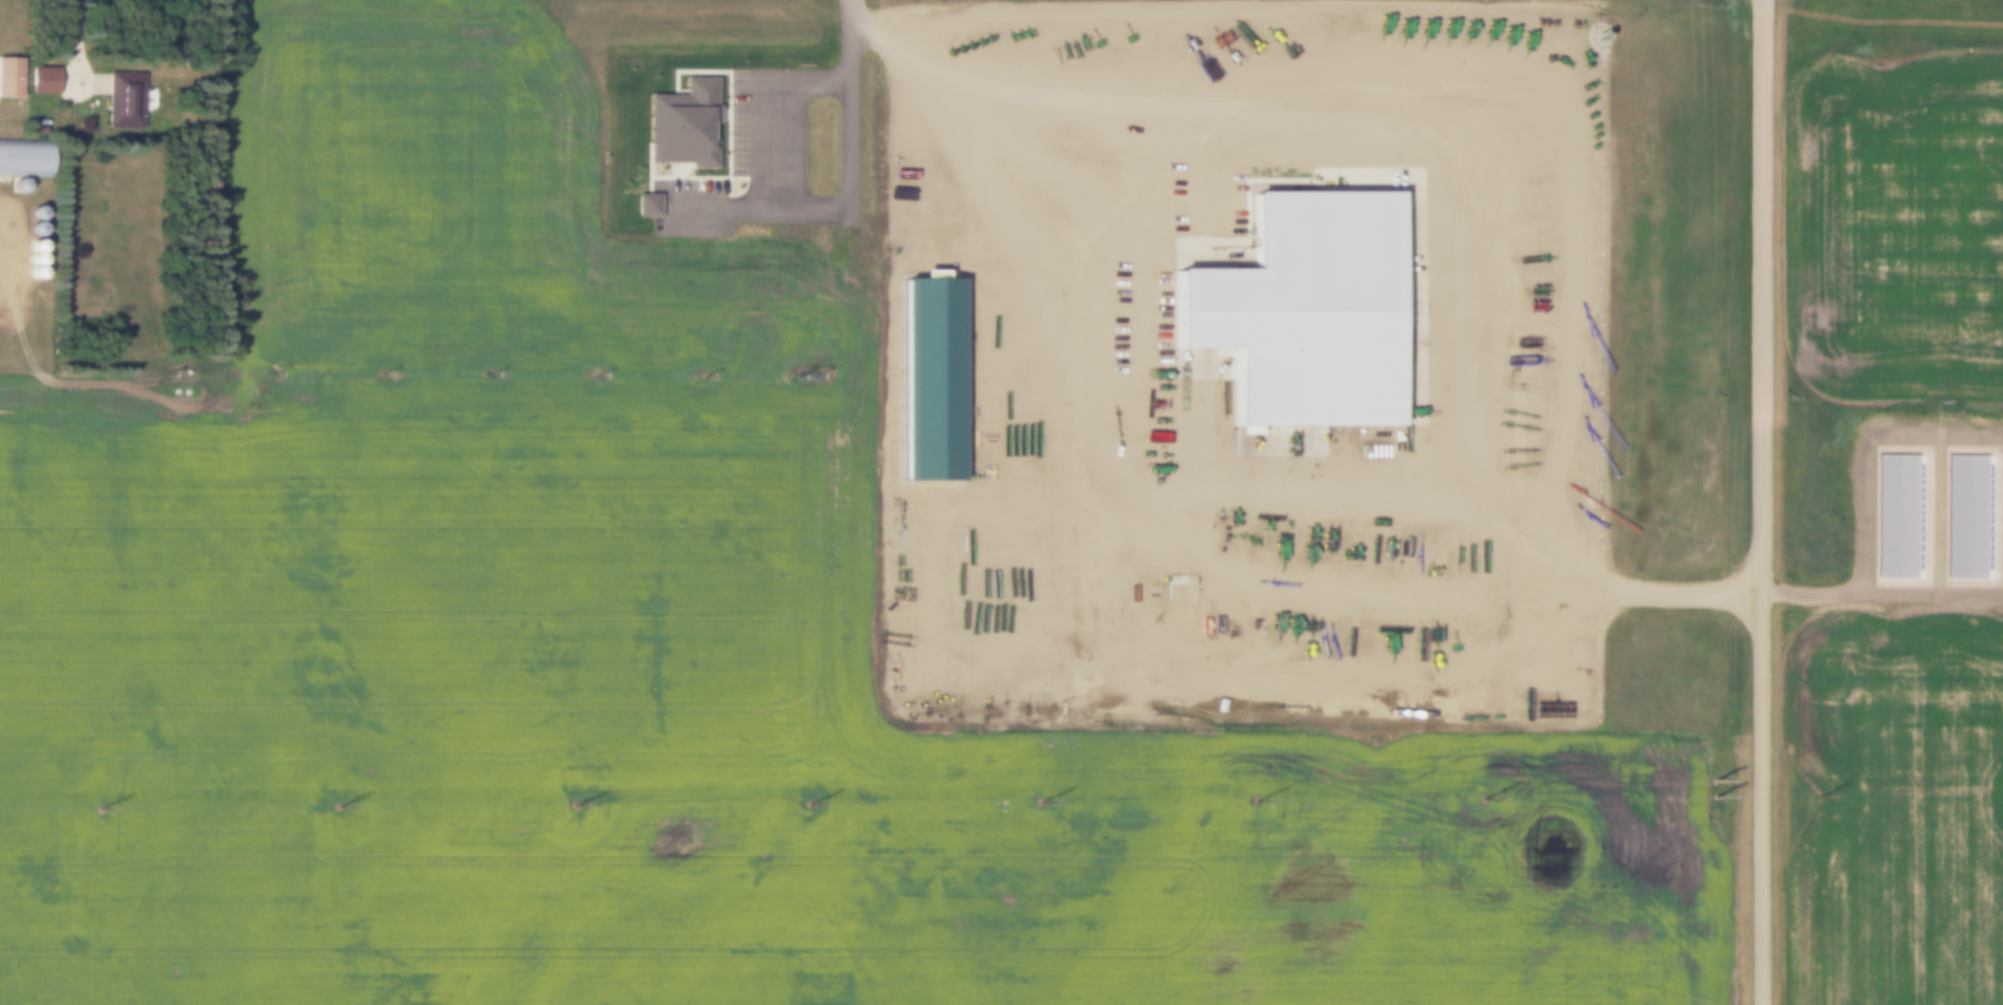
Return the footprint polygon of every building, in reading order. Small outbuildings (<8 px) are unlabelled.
[(20,98),(0,98),(0,59),(20,59),(20,98)] [(29,68),(54,68),(54,94),(29,94),(29,68)] [(106,72),(139,72),(139,129),(106,129),(106,72)] [(706,139),(713,139),(713,168),(685,168),(685,163),(647,163),(647,96),(682,96),(682,78),(713,78),(713,107),(717,107),(717,123),(706,123),(706,139)] [(48,176),(0,176),(0,138),(48,138),(48,176)] [(1385,411),(1224,411),(1224,334),(1164,334),(1164,256),(1240,256),(1240,178),(1385,178),(1385,411)] [(17,193),(21,192),(23,189),(24,186),(23,182),(21,179),(17,179),(14,179),(11,182),(10,186),(11,189),(14,192),(17,193)] [(635,195),(657,195),(657,217),(635,217),(635,195)] [(33,221),(36,220),(39,217),(40,214),(39,210),(36,207),(33,206),(29,207),(26,210),(25,214),(26,217),(29,220),(33,221)] [(32,236),(36,235),(38,233),(39,229),(38,226),(36,223),(32,222),(29,223),(26,226),(25,229),(26,233),(29,235),(32,236)] [(31,251),(34,250),(37,248),(38,244),(37,241),(34,239),(31,238),(28,239),(25,241),(25,244),(25,248),(28,250),(31,251)] [(895,467),(895,268),(952,268),(951,467),(895,467)] [(1880,456),(1919,456),(1919,578),(1880,578),(1880,456)] [(1948,578),(1948,456),(1988,456),(1988,578),(1948,578)]
